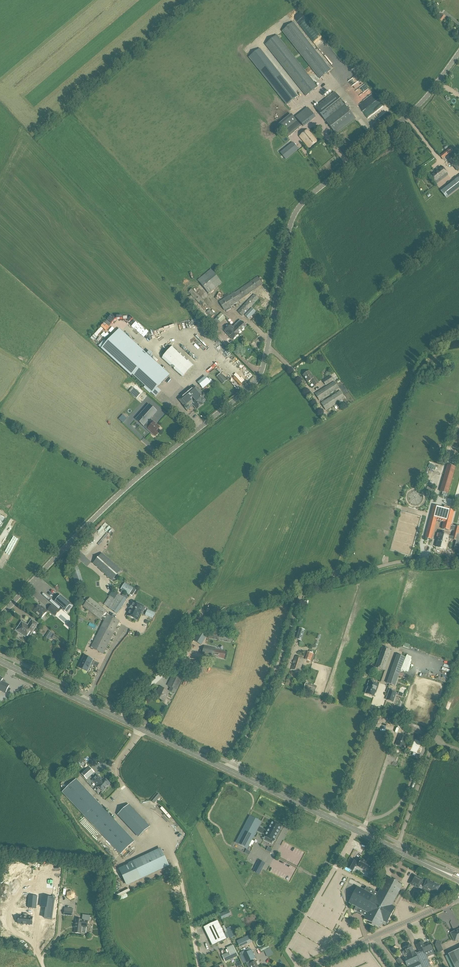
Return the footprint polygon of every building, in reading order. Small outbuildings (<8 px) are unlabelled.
[(293,23),(282,32),(320,80),(331,71),(293,23)] [(318,35),(312,39),(317,47),(324,42),(318,35)] [(276,36),(265,45),(306,97),(318,87),(276,36)] [(260,49),(249,58),(286,106),(298,97),(260,49)] [(324,57),(334,70),(343,64),(334,53),(329,56),(327,54),(324,57)] [(334,92),(315,108),(336,133),(355,118),(334,92)] [(362,100),(365,107),(378,100),(374,94),(362,100)] [(307,107),(302,112),(310,122),(316,118),(307,107)] [(375,119),(378,123),(386,118),(382,113),(375,119)] [(291,115),(278,126),(284,132),(297,122),(291,115)] [(297,122),(284,132),(288,137),(301,127),(297,122)] [(308,130),(300,137),(310,149),(318,142),(308,130)] [(293,142),(280,153),(286,160),(299,149),(293,142)] [(450,148),(440,156),(442,160),(453,152),(450,148)] [(450,160),(458,171),(458,159),(456,155),(450,160)] [(441,166),(430,175),(436,184),(448,175),(441,166)] [(441,192),(446,198),(458,189),(458,178),(441,192)] [(444,200),(440,194),(429,203),(433,208),(444,200)] [(134,226),(134,236),(143,236),(143,230),(139,230),(139,226),(134,226)] [(208,270),(195,281),(202,289),(200,290),(205,296),(219,284),(214,278),(214,277),(208,270)] [(258,279),(216,301),(221,310),(262,288),(258,279)] [(254,294),(238,312),(243,316),(259,299),(254,294)] [(191,296),(187,299),(207,322),(211,318),(206,313),(191,296)] [(252,308),(245,316),(249,319),(256,312),(252,308)] [(220,314),(214,319),(218,323),(223,319),(220,314)] [(120,326),(123,323),(115,316),(113,319),(120,326)] [(236,326),(234,328),(236,331),(239,334),(247,326),(240,320),(235,325),(236,326)] [(220,330),(213,322),(209,325),(216,333),(220,330)] [(231,326),(224,332),(232,340),(239,334),(236,331),(231,326)] [(105,341),(99,347),(131,376),(133,375),(152,392),(152,393),(156,397),(161,391),(158,388),(170,375),(138,346),(134,351),(115,334),(107,343),(105,341)] [(163,346),(164,345),(162,342),(157,345),(158,347),(153,350),(155,354),(162,350),(164,353),(166,351),(163,346)] [(173,347),(163,359),(183,377),(193,365),(173,347)] [(220,369),(233,381),(235,378),(222,367),(220,369)] [(117,374),(123,379),(125,375),(119,370),(117,374)] [(309,371),(303,376),(308,382),(311,381),(315,386),(319,383),(314,376),(313,377),(309,371)] [(221,373),(217,376),(220,380),(222,379),(225,382),(227,381),(221,373)] [(205,376),(198,383),(203,389),(211,383),(205,376)] [(330,377),(323,382),(326,386),(333,381),(330,377)] [(339,389),(334,381),(315,394),(320,402),(337,391),(339,389)] [(114,403),(118,397),(116,396),(118,394),(107,385),(101,392),(114,403)] [(195,386),(179,400),(184,406),(184,407),(185,409),(187,410),(189,407),(189,406),(192,404),(197,409),(203,404),(202,403),(207,399),(199,389),(198,390),(195,386)] [(337,404),(342,400),(345,399),(345,398),(340,391),(321,403),(326,411),(337,404)] [(128,414),(131,411),(121,400),(118,403),(128,414)] [(149,405),(136,420),(143,426),(147,430),(149,428),(152,431),(150,432),(155,437),(159,432),(157,430),(160,428),(154,422),(150,419),(157,411),(149,405)] [(127,419),(123,415),(119,419),(123,423),(127,419)] [(164,426),(170,420),(164,415),(159,421),(164,426)] [(448,466),(441,492),(448,493),(455,468),(448,466)] [(426,538),(431,539),(436,520),(444,522),(442,529),(450,531),(450,530),(454,531),(453,537),(440,534),(439,534),(438,534),(437,536),(438,539),(436,547),(446,549),(448,539),(455,541),(456,541),(454,550),(458,551),(458,535),(458,533),(458,527),(455,526),(455,527),(451,525),(454,512),(434,507),(426,538)] [(78,550),(84,555),(110,528),(104,523),(78,550)] [(12,535),(1,555),(6,558),(17,537),(12,535)] [(102,554),(93,564),(112,580),(121,570),(102,554)] [(125,583),(121,590),(122,590),(125,593),(129,595),(130,593),(133,595),(136,590),(134,588),(125,583)] [(113,591),(104,605),(118,615),(127,600),(113,591)] [(73,606),(60,596),(55,602),(63,609),(62,610),(66,614),(73,606)] [(90,598),(84,606),(101,620),(102,619),(104,621),(91,648),(104,654),(120,622),(108,615),(109,614),(107,612),(108,611),(90,598)] [(134,602),(127,616),(138,621),(141,612),(143,613),(144,611),(145,611),(146,608),(144,607),(134,602)] [(52,605),(48,610),(50,611),(55,616),(59,612),(52,605)] [(39,606),(34,612),(41,618),(47,611),(45,609),(44,610),(39,606)] [(146,615),(153,619),(155,613),(154,613),(148,610),(146,615)] [(17,628),(16,630),(16,631),(19,632),(20,632),(23,634),(22,635),(26,637),(29,633),(31,634),(38,624),(32,620),(27,627),(25,625),(25,624),(22,622),(18,628),(17,628)] [(394,638),(398,629),(391,626),(387,636),(394,638)] [(300,629),(297,639),(301,641),(305,630),(300,629)] [(50,631),(45,637),(49,640),(51,638),(52,639),(55,634),(54,633),(50,631)] [(210,631),(208,638),(233,643),(234,636),(210,631)] [(201,632),(195,641),(201,644),(206,635),(201,632)] [(205,646),(202,655),(214,658),(214,657),(216,650),(216,649),(205,646)] [(382,647),(375,668),(384,671),(391,650),(382,647)] [(216,650),(214,657),(225,659),(226,652),(216,650)] [(397,655),(387,684),(395,686),(405,658),(397,655)] [(85,656),(79,667),(87,671),(93,660),(85,656)] [(295,656),(291,669),(300,672),(304,659),(295,656)] [(167,686),(171,688),(177,691),(186,672),(176,667),(167,686)] [(5,694),(9,685),(2,681),(3,679),(0,677),(0,691),(5,694)] [(368,687),(366,694),(374,697),(376,690),(377,690),(379,685),(373,683),(374,681),(371,680),(370,682),(369,682),(367,687),(368,687)] [(306,683),(305,688),(315,691),(317,686),(306,683)] [(160,688),(155,697),(165,702),(170,692),(160,688)] [(389,691),(386,700),(393,703),(396,693),(389,691)] [(400,735),(396,745),(404,748),(408,738),(400,735)] [(411,751),(420,755),(422,749),(419,748),(421,743),(415,740),(411,751)] [(89,767),(82,774),(87,780),(95,773),(89,767)] [(98,776),(93,781),(98,786),(101,783),(100,782),(102,780),(98,776)] [(98,786),(97,786),(103,792),(110,784),(104,779),(103,780),(102,780),(100,782),(101,783),(98,786)] [(77,780),(63,793),(121,855),(135,842),(77,780)] [(157,793),(151,800),(155,804),(161,796),(157,793)] [(119,815),(139,837),(150,828),(129,806),(119,815)] [(246,829),(238,844),(247,849),(258,829),(267,834),(263,840),(272,845),(282,826),(273,822),(268,831),(259,827),(261,822),(250,817),(250,816),(249,819),(244,828),(246,829)] [(273,864),(280,848),(274,845),(268,857),(264,855),(267,848),(256,844),(251,855),(262,859),(262,860),(273,864)] [(162,850),(134,863),(141,878),(168,865),(162,850)] [(351,859),(346,867),(353,871),(356,865),(358,866),(357,866),(368,872),(372,865),(361,859),(359,864),(357,863),(357,862),(351,859)] [(259,875),(263,867),(264,866),(265,863),(260,861),(259,863),(258,865),(257,866),(256,865),(253,871),(259,875)] [(405,883),(411,868),(396,863),(395,866),(399,867),(397,871),(401,873),(403,869),(405,870),(401,881),(405,883)] [(410,884),(409,884),(410,884),(419,889),(419,888),(420,885),(424,887),(424,888),(423,890),(430,893),(431,891),(437,894),(441,886),(427,880),(425,884),(422,882),(423,880),(415,875),(414,875),(410,884)] [(349,903),(356,907),(354,910),(354,911),(358,912),(358,913),(362,915),(366,917),(364,919),(365,919),(370,922),(369,924),(374,926),(375,925),(380,927),(380,928),(380,927),(383,921),(387,923),(387,924),(387,923),(395,908),(396,907),(395,907),(392,905),(402,886),(403,886),(402,886),(387,877),(386,877),(387,878),(378,893),(375,891),(374,891),(371,889),(370,889),(367,887),(366,887),(367,887),(365,891),(361,889),(358,887),(357,887),(358,887),(357,888),(349,903)] [(63,897),(64,890),(54,888),(53,891),(34,888),(34,891),(22,888),(21,893),(33,895),(34,891),(63,897)] [(42,897),(41,907),(47,908),(46,911),(45,919),(48,920),(48,919),(51,920),(54,899),(42,897)] [(65,908),(64,916),(72,916),(73,909),(65,908)] [(229,910),(222,913),(224,919),(231,915),(229,910)] [(19,916),(18,924),(21,924),(23,924),(23,925),(27,925),(32,925),(32,918),(28,917),(28,914),(24,914),(23,917),(19,916)] [(76,920),(75,933),(82,934),(82,933),(83,927),(88,928),(88,921),(90,921),(90,916),(83,915),(82,920),(76,920)] [(206,927),(204,928),(213,946),(227,939),(218,921),(206,927)] [(245,937),(237,940),(241,948),(248,945),(253,943),(249,935),(245,937)] [(418,944),(416,945),(420,952),(427,949),(428,949),(430,954),(434,952),(430,943),(424,946),(422,942),(418,944)] [(229,952),(222,955),(225,962),(239,956),(233,944),(227,947),(229,952)] [(405,951),(403,952),(406,958),(404,959),(407,966),(408,966),(418,961),(419,961),(416,954),(411,945),(408,946),(408,945),(404,946),(405,947),(404,948),(405,951)] [(257,951),(259,956),(264,954),(265,957),(271,955),(268,948),(266,949),(265,947),(257,951)] [(240,956),(243,962),(244,964),(246,963),(248,966),(258,966),(256,962),(254,963),(253,960),(256,959),(253,950),(250,951),(249,949),(241,953),(242,955),(240,956)] [(420,952),(416,954),(419,961),(418,961),(421,966),(431,966),(432,966),(426,955),(430,954),(428,949),(427,949),(420,952)] [(446,956),(451,966),(458,966),(458,950),(446,956)]
